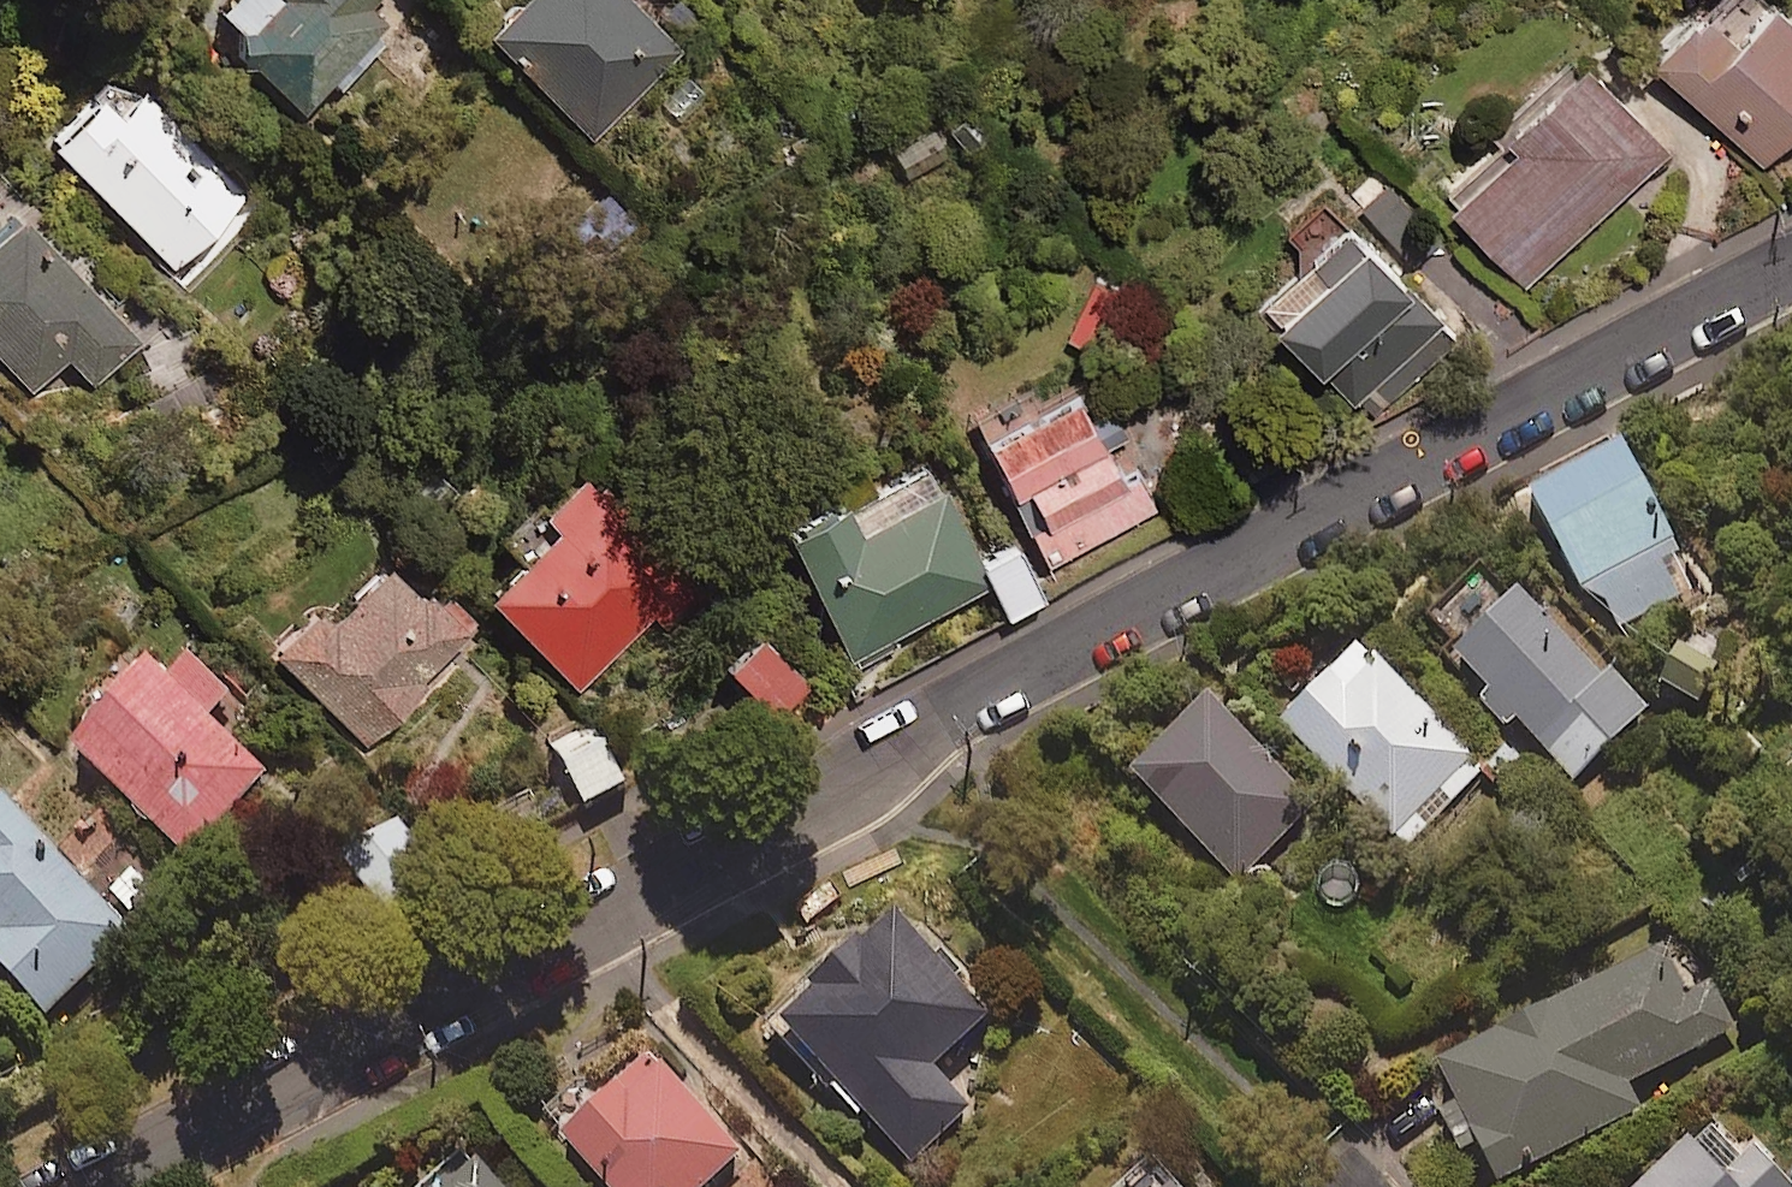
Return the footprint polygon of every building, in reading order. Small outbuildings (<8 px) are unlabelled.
[(244,23),(234,33),(302,104),(332,75),(342,86),(388,42),(376,30),(386,20),(367,0),(221,0),(244,23)] [(633,0),(507,0),(484,23),(592,134),(680,49),(633,0)] [(1791,120),(1791,18),(1772,0),(1690,0),(1643,51),(1757,157),(1791,120)] [(1437,191),(1520,279),(1661,146),(1569,48),(1491,121),(1501,131),(1437,191)] [(119,106),(101,87),(50,135),(173,268),(248,199),(142,85),(119,106)] [(999,143),(966,102),(939,122),(972,164),(999,143)] [(14,204),(0,217),(0,349),(33,386),(69,354),(92,380),(138,339),(14,204)] [(1367,418),(1452,336),(1337,218),(1253,300),(1367,418)] [(1058,332),(1089,347),(1119,285),(1088,270),(1058,332)] [(980,420),(1037,544),(1147,494),(1090,370),(980,420)] [(1673,552),(1612,446),(1519,500),(1577,600),(1587,594),(1610,635),(1678,595),(1658,561),(1673,552)] [(665,626),(708,586),(588,458),(539,504),(535,500),(500,532),(520,554),(486,587),(578,685),(654,614),(665,626)] [(893,629),(985,582),(924,461),(845,502),(839,491),(783,519),(856,662),(899,640),(893,629)] [(1018,539),(980,558),(1006,610),(1045,591),(1018,539)] [(259,638),(343,726),(441,633),(356,546),(259,638)] [(1594,681),(1507,595),(1446,657),(1572,781),(1641,711),(1603,673),(1594,681)] [(773,709),(808,677),(758,624),(723,657),(773,709)] [(1480,770),(1350,647),(1274,728),(1404,850),(1480,770)] [(1710,668),(1671,651),(1661,672),(1677,679),(1669,696),(1693,706),(1710,668)] [(68,745),(170,862),(267,777),(164,661),(68,745)] [(1309,809),(1198,701),(1125,775),(1236,884),(1309,809)] [(589,806),(628,786),(594,719),(555,740),(589,806)] [(33,974),(111,892),(0,786),(0,943),(33,974)] [(394,923),(448,881),(401,822),(348,863),(394,923)] [(933,1070),(991,1016),(899,917),(783,1024),(913,1164),(971,1110),(933,1070)] [(1654,951),(1413,1080),(1431,1113),(1446,1105),(1490,1186),(1495,1186),(1637,1111),(1627,1094),(1733,1037),(1706,986),(1680,999),(1654,951)] [(743,1153),(651,1055),(563,1137),(609,1186),(707,1186),(743,1153)] [(1683,1147),(1640,1186),(1788,1186),(1753,1150),(1717,1184),(1683,1147)] [(478,1162),(450,1186),(500,1186),(478,1162)]
